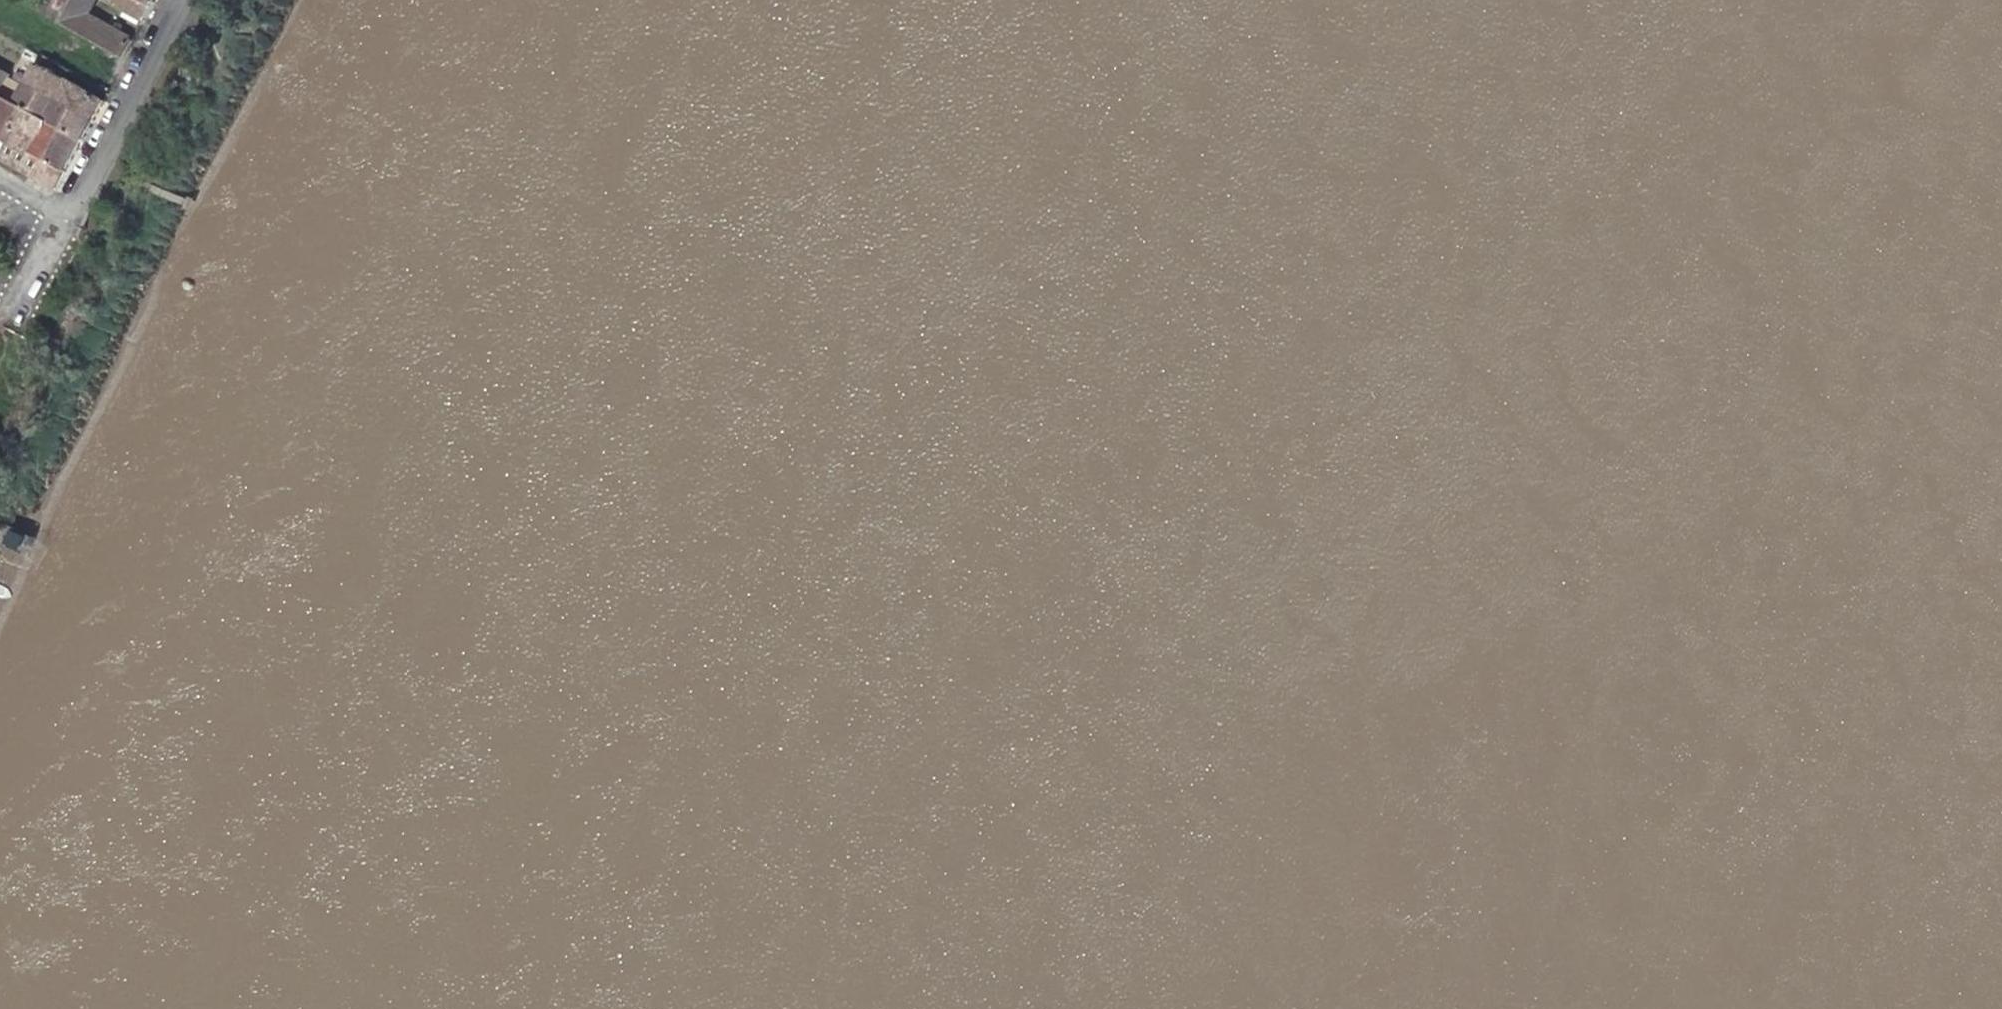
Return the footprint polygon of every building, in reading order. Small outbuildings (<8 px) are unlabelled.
[(41,11),(62,21),(73,0),(47,0),(41,11)] [(62,21),(128,55),(136,40),(92,16),(100,0),(73,0),(62,21)] [(145,13),(150,5),(153,7),(157,0),(118,0),(145,13)] [(58,28),(124,62),(128,55),(62,21),(58,28)] [(4,94),(15,74),(0,65),(0,92),(4,94)] [(30,82),(95,117),(103,101),(39,65),(30,82)] [(27,107),(84,137),(95,117),(30,82),(19,103),(27,107)] [(27,107),(19,103),(4,94),(0,92),(0,133),(10,138),(27,107)] [(67,169),(84,137),(27,107),(10,138),(67,169)] [(2,153),(10,138),(0,133),(0,152),(2,153)] [(2,153),(60,183),(67,169),(10,138),(2,153)]
